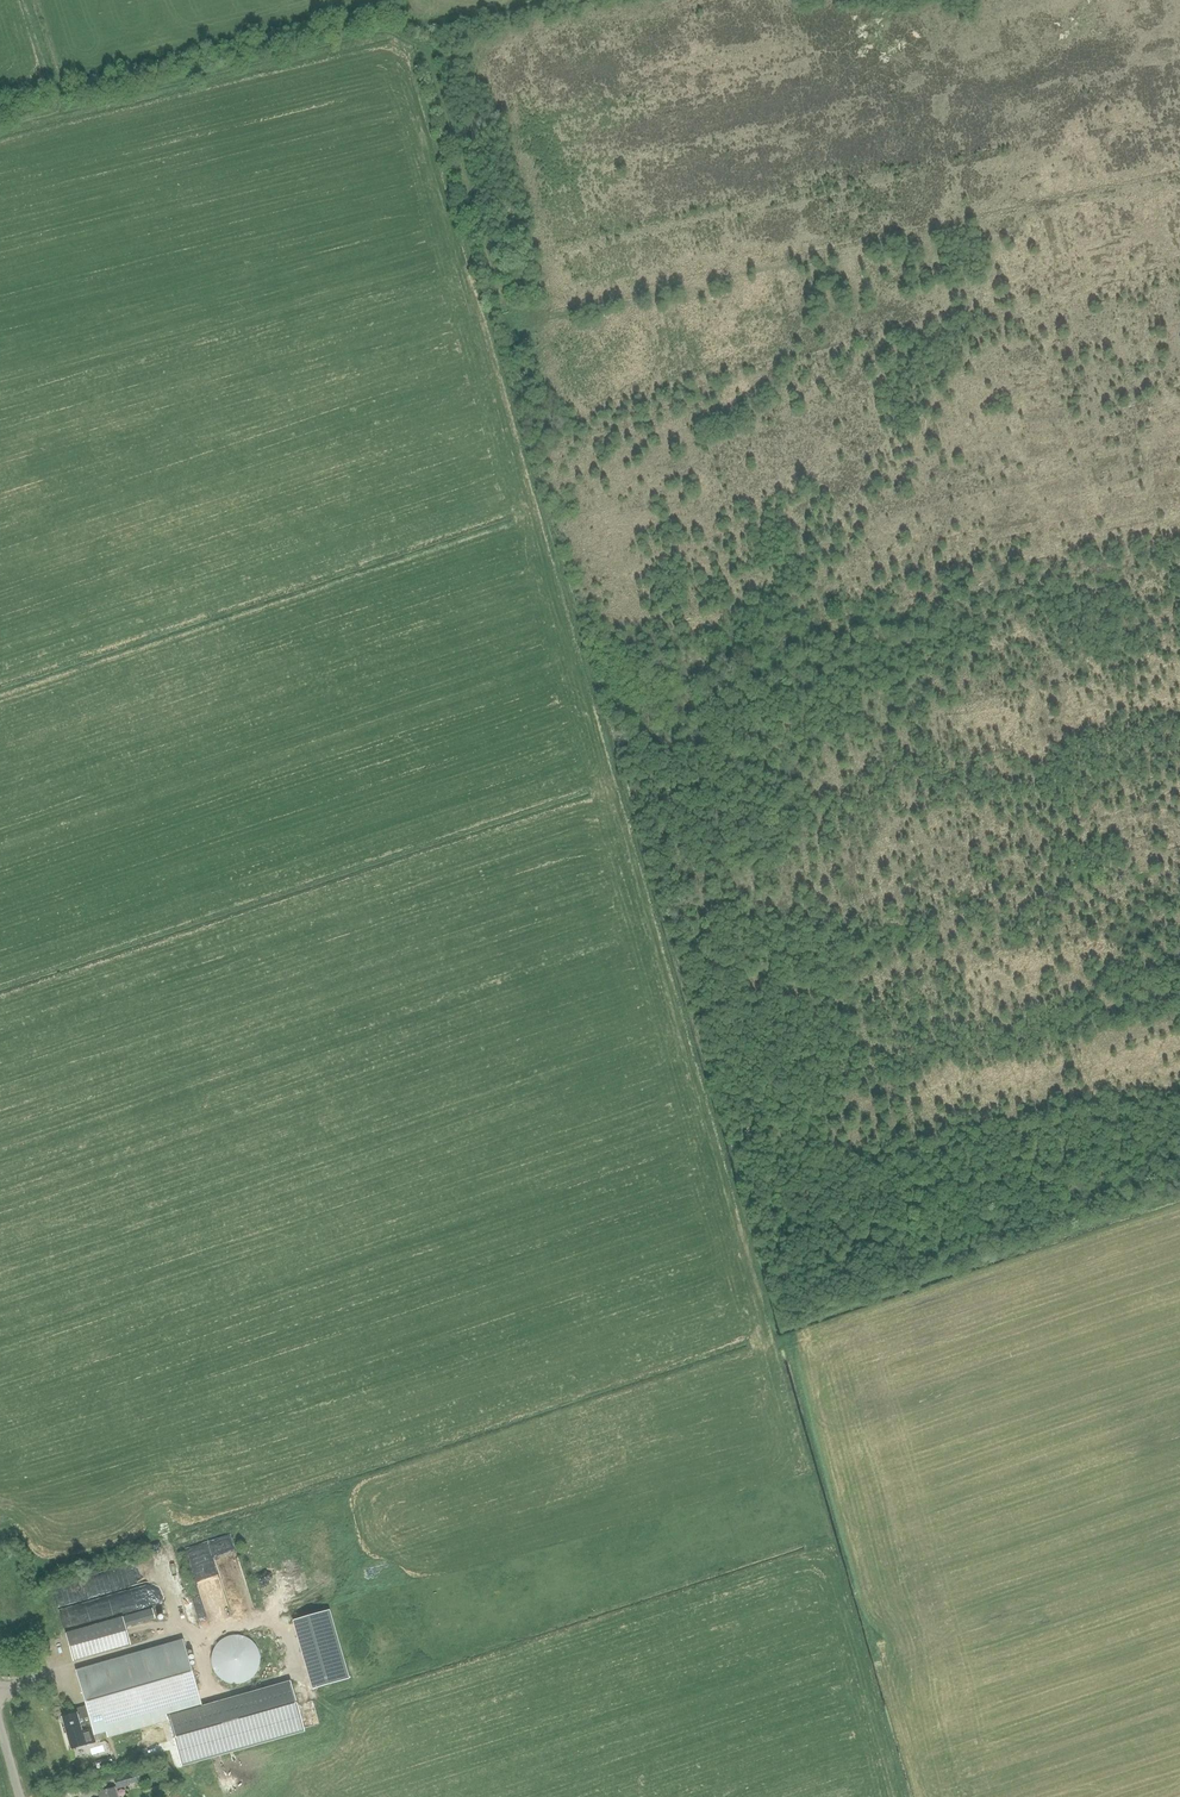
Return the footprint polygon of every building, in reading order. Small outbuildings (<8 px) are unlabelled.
[(186,1546),(194,1573),(240,1560),(232,1533),(186,1546)] [(73,1587),(56,1588),(58,1605),(74,1603),(73,1587)] [(156,1619),(153,1608),(66,1633),(74,1662),(130,1646),(125,1627),(156,1619)] [(349,1677),(330,1610),(295,1620),(314,1687),(349,1677)] [(235,1684),(245,1682),(253,1677),(259,1669),(261,1660),(259,1650),(254,1642),(246,1637),(236,1635),(227,1637),(219,1642),(213,1650),(211,1659),(213,1669),(218,1677),(226,1682),(235,1684)] [(94,1733),(106,1729),(108,1738),(168,1720),(203,1709),(184,1644),(77,1675),(88,1711),(78,1714),(77,1713),(62,1717),(70,1745),(85,1741),(83,1736),(94,1733)] [(305,1728),(290,1681),(203,1709),(168,1720),(182,1767),(305,1728)] [(138,1782),(136,1773),(115,1778),(117,1789),(131,1785),(130,1784),(138,1782)] [(115,1788),(99,1792),(100,1796),(117,1796),(115,1788)]
